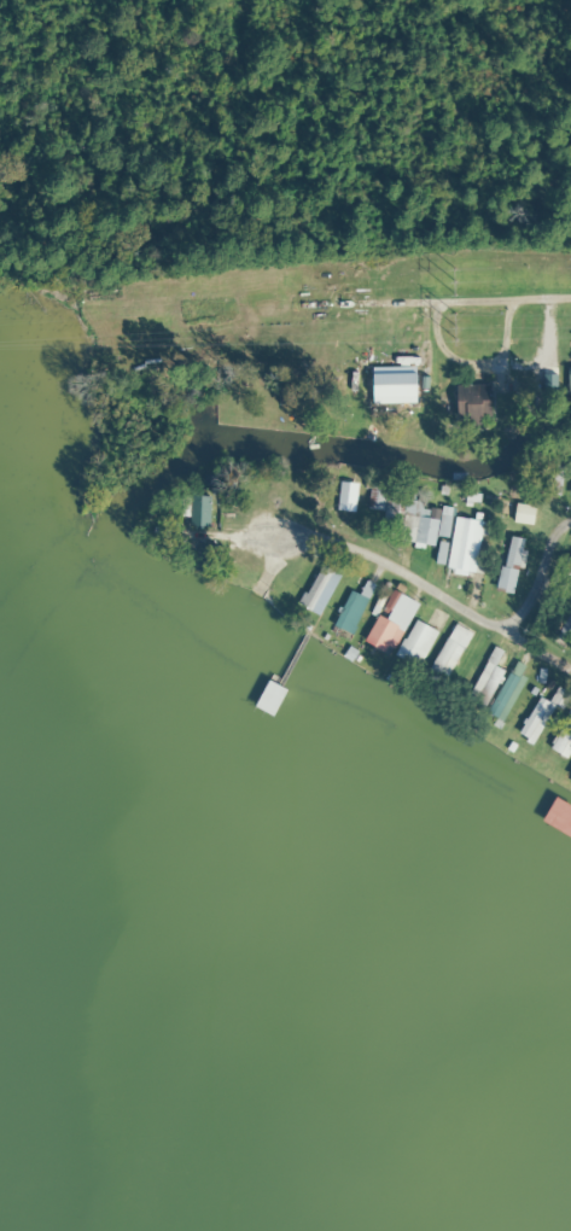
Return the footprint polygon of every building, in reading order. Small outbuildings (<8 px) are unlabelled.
[(410,362),(410,404),(424,404),(424,362),(410,362)] [(488,423),(488,386),(453,386),(453,423),(488,423)] [(397,542),(433,547),(437,511),(402,506),(404,490),(369,485),(365,510),(383,512),(381,526),(399,529),(397,542)] [(208,497),(179,497),(179,518),(187,518),(187,528),(208,528),(208,497)] [(531,525),(533,507),(514,505),(512,523),(531,525)] [(445,570),(474,573),(480,522),(451,518),(445,570)] [(495,591),(510,595),(522,541),(507,537),(495,591)] [(560,558),(563,579),(570,578),(570,557),(560,558)] [(330,573),(320,567),(298,606),(308,611),(330,573)] [(372,587),(364,583),(357,596),(348,592),(331,627),(348,635),(372,587)] [(414,602),(389,590),(362,644),(387,656),(414,602)] [(416,670),(445,617),(432,609),(423,626),(413,621),(393,657),(416,670)] [(469,633),(451,624),(426,674),(444,683),(469,633)] [(466,703),(483,710),(500,670),(493,668),(500,652),(489,647),(466,703)] [(487,714),(502,721),(527,669),(511,662),(487,714)] [(552,704),(561,708),(567,695),(555,689),(549,704),(536,698),(517,738),(533,746),(552,704)]
